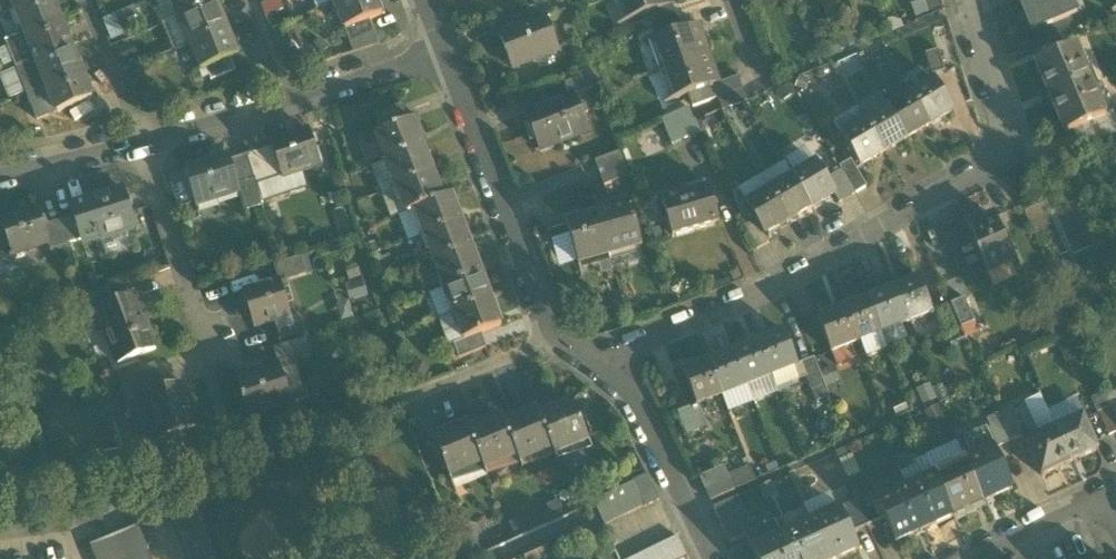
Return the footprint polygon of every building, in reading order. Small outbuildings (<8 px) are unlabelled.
[(16,9),(37,0),(0,0),(0,15),(16,9)] [(52,0),(37,0),(16,9),(27,34),(60,21),(52,0)] [(153,0),(162,25),(165,24),(180,18),(173,0),(154,0),(153,0)] [(180,18),(217,4),(216,0),(173,0),(180,18)] [(266,17),(284,9),(281,0),(272,0),(261,5),(266,17)] [(317,11),(335,3),(334,0),(313,0),(317,11)] [(377,0),(344,0),(335,3),(345,30),(370,20),(383,14),(377,0)] [(532,21),(547,16),(547,17),(566,10),(563,0),(553,0),(552,0),(536,7),(528,10),(532,21)] [(670,0),(623,0),(629,19),(647,13),(672,4),(670,0)] [(938,0),(921,0),(910,5),(916,19),(941,8),(938,0)] [(1032,32),(1073,15),(1067,0),(1019,0),(1032,32)] [(1072,0),(1067,0),(1073,15),(1078,13),(1072,0)] [(180,18),(191,45),(228,30),(217,4),(180,18)] [(652,25),(652,27),(677,18),(672,4),(647,13),(652,25)] [(117,15),(103,20),(111,42),(125,37),(117,15)] [(499,34),(513,69),(560,51),(547,17),(547,16),(532,21),(499,34)] [(176,51),(191,45),(180,18),(165,24),(176,51)] [(681,30),(677,18),(652,27),(656,38),(681,30)] [(345,30),(350,42),(375,33),(370,20),(345,30)] [(71,47),(60,21),(27,34),(6,43),(16,69),(71,47)] [(656,39),(667,69),(708,54),(697,24),(681,30),(656,38),(656,39)] [(855,43),(849,27),(835,32),(841,49),(855,43)] [(238,54),(228,30),(191,45),(201,69),(205,68),(230,57),(238,54)] [(375,33),(350,42),(353,50),(378,41),(375,33)] [(132,41),(113,49),(120,65),(139,57),(132,41)] [(81,72),(71,47),(16,69),(1,75),(11,99),(26,93),(26,94),(81,72)] [(1035,64),(1064,134),(1074,130),(1105,118),(1104,115),(1076,47),(1035,64)] [(926,54),(932,75),(944,72),(938,50),(926,54)] [(719,84),(708,54),(667,69),(677,99),(688,95),(714,86),(719,84)] [(205,68),(210,80),(235,70),(230,57),(205,68)] [(92,99),(81,72),(26,94),(37,120),(57,112),(58,112),(92,99)] [(566,84),(570,97),(576,95),(576,96),(587,92),(596,88),(591,74),(566,84)] [(714,86),(718,98),(743,89),(739,77),(719,84),(714,86)] [(934,79),(911,93),(930,125),(954,112),(934,79)] [(714,86),(688,95),(693,107),(718,98),(714,86)] [(747,98),(743,89),(718,98),(722,109),(723,110),(748,101),(747,99),(747,98)] [(855,105),(865,120),(888,107),(879,91),(855,105)] [(576,96),(584,114),(594,110),(587,92),(576,96)] [(911,93),(888,107),(907,139),(930,125),(911,93)] [(525,114),(539,151),(590,131),(584,114),(576,96),(576,95),(570,97),(525,114)] [(58,112),(62,125),(99,116),(92,99),(58,112)] [(402,103),(374,113),(381,133),(409,122),(402,103)] [(888,107),(865,120),(884,153),(907,139),(888,107)] [(663,119),(673,143),(701,131),(696,120),(695,121),(690,108),(663,119)] [(1082,150),(1106,140),(1115,136),(1115,118),(1113,111),(1104,115),(1105,118),(1074,130),(1082,150)] [(861,166),(884,153),(865,120),(841,134),(861,166)] [(377,135),(386,161),(424,147),(414,121),(409,122),(381,133),(377,135)] [(273,146),(283,176),(302,170),(320,164),(309,130),(272,142),(273,146)] [(273,146),(247,154),(257,186),(283,177),(283,176),(273,146)] [(386,161),(396,187),(434,173),(424,147),(386,161)] [(795,175),(814,163),(805,148),(785,159),(795,175)] [(595,162),(604,186),(630,176),(621,152),(595,162)] [(262,201),(257,186),(247,154),(230,159),(240,190),(239,190),(245,210),(263,205),(262,201)] [(185,171),(195,203),(213,197),(213,198),(239,190),(240,190),(230,159),(229,156),(185,170),(185,171)] [(840,167),(841,170),(856,194),(867,187),(851,160),(840,167)] [(381,193),(396,187),(386,161),(371,167),(381,193)] [(770,190),(793,176),(784,162),(761,176),(770,190)] [(795,175),(793,176),(811,208),(833,195),(836,194),(835,193),(827,179),(817,162),(814,163),(795,175)] [(307,187),(302,170),(283,176),(283,177),(257,186),(262,201),(307,187)] [(856,194),(841,170),(827,179),(835,193),(836,194),(833,195),(838,204),(856,194)] [(178,208),(195,203),(185,171),(168,176),(178,208)] [(406,213),(415,210),(444,199),(434,173),(396,187),(406,213)] [(770,190),(761,176),(737,190),(745,204),(770,190)] [(793,176),(770,190),(788,222),(811,208),(793,176)] [(396,187),(381,193),(391,219),(398,216),(406,213),(396,187)] [(662,200),(673,236),(719,223),(709,187),(662,200)] [(124,188),(88,200),(99,238),(133,227),(135,226),(124,188)] [(764,236),(788,222),(770,190),(745,204),(755,220),(764,236)] [(415,210),(425,236),(462,221),(452,195),(444,199),(415,210)] [(71,205),(74,215),(91,210),(88,200),(71,205)] [(597,212),(598,216),(609,256),(640,247),(642,246),(635,221),(633,222),(627,203),(597,212)] [(0,220),(1,223),(11,254),(14,253),(26,249),(26,250),(48,244),(49,244),(43,225),(39,209),(0,220)] [(98,235),(91,210),(74,215),(82,239),(82,240),(98,235)] [(406,213),(398,216),(408,242),(425,236),(415,210),(406,213)] [(74,215),(61,219),(69,243),(82,239),(74,215)] [(966,227),(987,273),(1014,262),(1006,244),(1009,243),(1003,231),(1001,232),(993,215),(966,227)] [(578,264),(609,256),(598,216),(567,225),(570,236),(578,264)] [(49,249),(69,243),(61,219),(43,225),(49,244),(48,244),(49,249)] [(744,227),(757,250),(769,243),(764,236),(755,220),(744,227)] [(425,236),(435,262),(472,247),(462,221),(425,236)] [(14,253),(11,254),(1,223),(0,223),(0,262),(15,257),(14,253)] [(139,245),(133,227),(99,238),(105,256),(139,245)] [(559,270),(578,264),(570,236),(551,242),(559,270)] [(435,262),(444,287),(482,273),(472,247),(435,262)] [(640,247),(609,256),(613,269),(644,260),(640,247)] [(15,257),(0,262),(0,276),(19,270),(15,257)] [(281,281),(281,282),(307,274),(301,257),(281,263),(274,265),(279,281),(281,281)] [(444,287),(454,313),(492,299),(482,273),(444,287)] [(346,286),(350,300),(368,295),(363,276),(349,280),(351,284),(346,286)] [(918,278),(893,288),(907,323),(932,313),(918,278)] [(244,293),(254,325),(273,319),(291,314),(281,282),(281,281),(279,281),(244,293)] [(454,313),(444,287),(429,293),(439,319),(454,313)] [(903,324),(907,323),(893,288),(868,298),(882,333),(903,324)] [(83,300),(88,313),(114,302),(109,290),(87,299),(83,300)] [(134,295),(114,302),(119,315),(139,307),(134,295)] [(965,297),(951,303),(962,328),(976,322),(965,297)] [(861,341),(882,333),(868,298),(843,308),(857,342),(861,341)] [(355,317),(349,299),(336,304),(341,321),(355,317)] [(492,299),(454,313),(464,339),(482,332),(502,325),(492,299)] [(103,321),(119,362),(155,348),(139,307),(119,315),(114,302),(88,313),(93,325),(103,321)] [(947,335),(962,328),(951,303),(934,310),(945,336),(947,335)] [(831,352),(857,342),(843,308),(818,318),(831,352)] [(454,343),(464,339),(454,313),(439,319),(449,346),(454,344),(454,343)] [(295,326),(291,314),(273,319),(277,332),(295,326)] [(38,330),(25,324),(19,338),(33,344),(38,330)] [(882,333),(887,346),(908,338),(903,324),(882,333)] [(962,328),(947,335),(953,349),(968,343),(962,328)] [(784,331),(759,342),(772,376),(794,367),(798,365),(784,331)] [(454,344),(459,358),(488,347),(482,332),(464,339),(454,343),(454,344)] [(887,346),(882,333),(861,341),(867,358),(888,349),(887,346)] [(308,338),(277,347),(281,361),(298,356),(312,352),(308,338)] [(747,385),(772,376),(759,342),(734,351),(747,385)] [(722,395),(747,385),(734,351),(709,361),(722,395)] [(279,361),(280,366),(292,402),(292,404),(311,398),(298,356),(281,361),(279,361)] [(801,362),(817,402),(829,397),(825,386),(819,371),(814,357),(801,362)] [(416,358),(409,373),(424,380),(432,366),(416,358)] [(700,404),(722,395),(709,361),(683,371),(696,403),(697,405),(700,404)] [(834,365),(819,371),(825,386),(840,380),(834,365)] [(119,377),(131,416),(131,417),(151,411),(160,438),(197,426),(183,382),(154,392),(146,366),(119,377)] [(243,397),(250,417),(276,409),(275,408),(292,402),(280,366),(240,379),(245,396),(243,397)] [(772,376),(777,389),(800,380),(794,367),(772,376)] [(747,385),(754,402),(779,392),(777,389),(772,376),(747,385)] [(916,389),(922,406),(937,399),(930,384),(916,389)] [(747,385),(722,395),(729,412),(754,402),(747,385)] [(1115,420),(1115,392),(1106,396),(1115,420)] [(1097,414),(1099,413),(1110,409),(1103,393),(1090,398),(1097,414)] [(1024,403),(1038,435),(1054,428),(1047,411),(1040,396),(1024,403)] [(1075,398),(1047,411),(1054,428),(1083,415),(1075,398)] [(574,402),(540,416),(553,448),(555,454),(589,440),(574,402)] [(677,411),(686,434),(709,426),(700,404),(697,405),(696,403),(677,411)] [(1012,408),(999,414),(1012,443),(1025,437),(1012,408)] [(1109,436),(1115,433),(1115,422),(1110,409),(1099,413),(1109,436)] [(520,462),(553,448),(540,416),(537,410),(505,424),(518,455),(520,462)] [(161,442),(160,438),(151,411),(131,417),(131,416),(129,417),(138,447),(161,442)] [(995,450),(1012,443),(999,414),(985,420),(990,430),(987,431),(994,448),(995,450)] [(1083,415),(1054,428),(1070,463),(1098,450),(1083,415)] [(121,449),(138,447),(129,417),(113,422),(121,449)] [(485,469),(518,455),(505,424),(503,418),(470,432),(482,462),(485,469)] [(449,476),(482,462),(470,432),(467,424),(433,438),(449,476)] [(1041,475),(1070,463),(1054,428),(1038,435),(1026,440),(1041,475)] [(964,441),(972,458),(994,448),(987,431),(964,441)] [(927,456),(935,474),(964,461),(956,443),(927,456)] [(995,450),(994,448),(972,458),(964,461),(983,503),(1013,489),(995,450)] [(861,474),(852,454),(838,460),(847,480),(861,474)] [(900,473),(907,487),(935,474),(927,456),(912,463),(910,469),(900,473)] [(954,516),(983,503),(964,461),(935,474),(954,516)] [(735,490),(756,481),(750,465),(728,475),(729,478),(735,490)] [(700,477),(705,489),(729,478),(728,475),(724,466),(700,477)] [(925,529),(954,516),(935,474),(907,487),(925,529)] [(644,505),(645,506),(659,500),(647,476),(633,482),(644,505)] [(735,490),(729,478),(705,489),(711,501),(735,490)] [(633,482),(624,487),(635,509),(644,505),(633,482)] [(190,487),(166,497),(192,558),(219,558),(190,487)] [(624,514),(635,509),(624,487),(614,492),(624,514)] [(895,542),(925,529),(907,487),(877,501),(885,519),(895,542)] [(614,519),(624,514),(614,492),(604,497),(614,519)] [(810,521),(837,509),(830,493),(803,505),(810,521)] [(870,494),(857,500),(869,527),(882,521),(870,494)] [(714,507),(719,519),(743,509),(738,496),(714,507)] [(604,524),(614,519),(604,497),(594,502),(604,524)] [(852,534),(869,527),(857,500),(840,507),(852,534)] [(810,521),(827,558),(838,558),(859,549),(852,534),(840,507),(837,509),(810,521)] [(719,519),(725,532),(749,521),(743,509),(719,519)] [(753,531),(749,521),(725,532),(729,542),(747,534),(753,531)] [(747,534),(752,547),(781,534),(776,521),(753,531),(747,534)] [(810,521),(781,534),(793,558),(827,558),(810,521)] [(139,524),(91,544),(97,558),(153,558),(139,524)] [(554,538),(560,552),(584,541),(577,527),(554,538)] [(781,534),(752,547),(758,558),(793,558),(781,534)] [(666,542),(674,558),(687,558),(688,558),(677,537),(666,542)] [(525,558),(544,558),(551,556),(545,542),(522,552),(525,558)] [(666,542),(655,547),(661,558),(674,558),(666,542)] [(655,547),(644,553),(648,558),(661,558),(655,547)]
